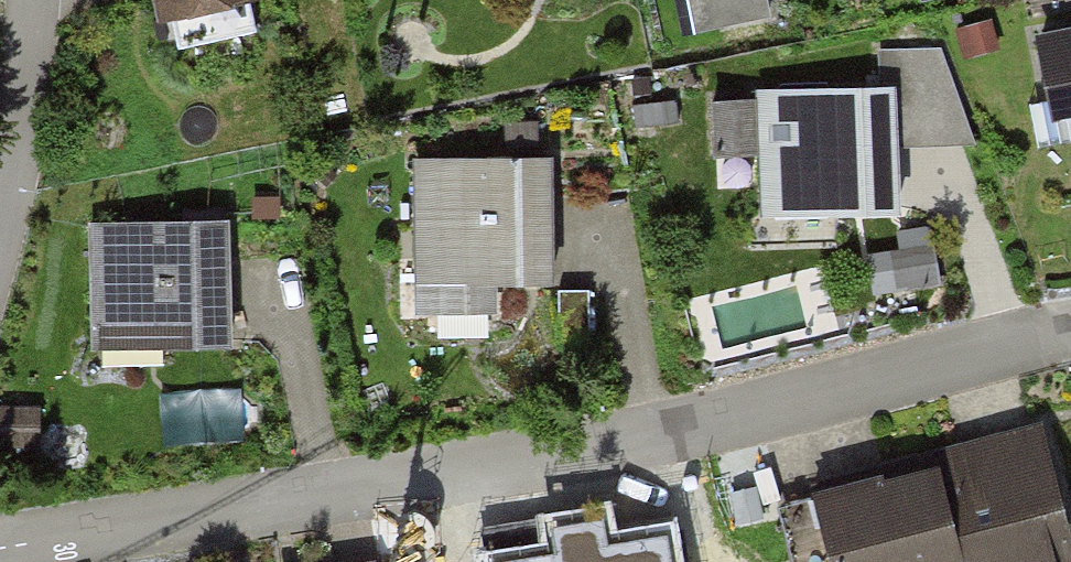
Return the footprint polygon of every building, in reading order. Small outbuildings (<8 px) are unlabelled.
[(252,0),(162,0),(172,46),(258,28),(252,0)] [(724,23),(765,14),(762,0),(719,0),(724,23)] [(1040,37),(1054,108),(1070,105),(1070,31),(1040,37)] [(763,101),(714,104),(717,153),(766,150),(768,214),(895,208),(893,126),(967,123),(939,50),(882,51),(883,82),(762,86),(763,101)] [(556,154),(418,159),(424,313),(504,310),(503,287),(561,285),(556,154)] [(228,218),(92,222),(96,325),(166,323),(167,344),(232,342),(228,218)] [(786,508),(801,561),(842,561),(840,555),(917,535),(925,561),(1070,561),(1070,550),(1038,429),(991,442),(995,456),(910,479),(906,464),(818,488),(821,499),(786,508)]
